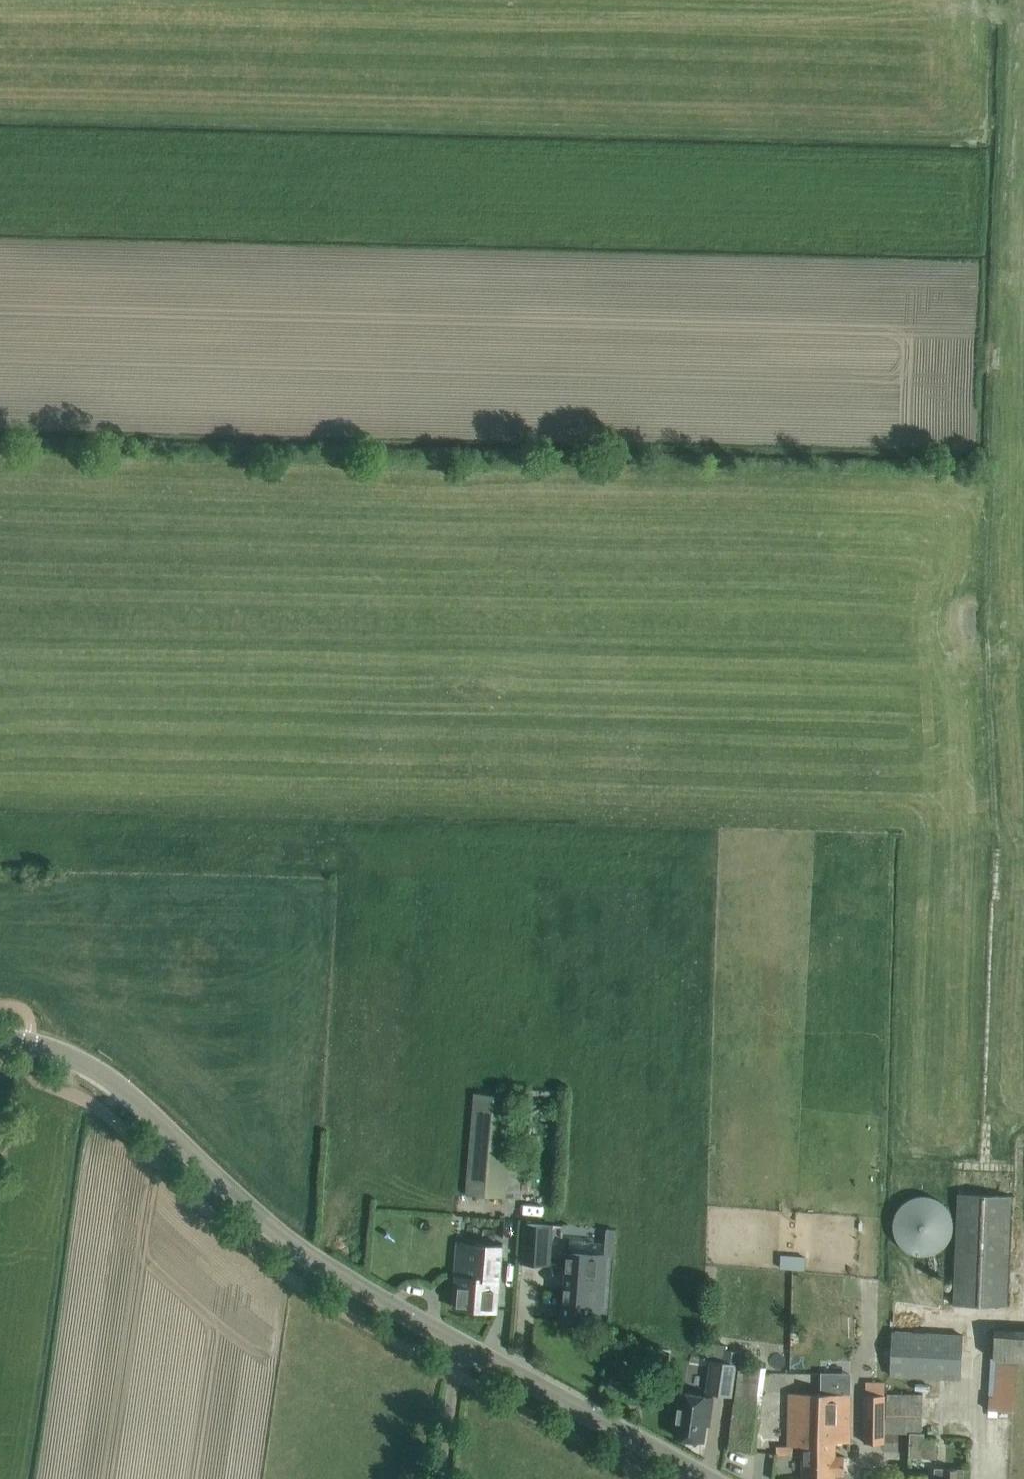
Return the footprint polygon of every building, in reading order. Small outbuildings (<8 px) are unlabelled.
[(517,1197),(520,1155),(508,1155),(512,1097),(474,1094),(467,1193),(517,1197)] [(895,1213),(894,1221),(895,1230),(899,1238),(906,1244),(914,1248),(922,1250),(931,1248),(939,1244),(945,1238),(949,1230),(951,1221),(949,1213),(945,1205),(939,1198),(931,1194),(922,1193),(914,1194),(906,1198),(899,1205),(895,1213)] [(1006,1306),(1010,1194),(957,1193),(953,1304),(1006,1306)] [(522,1262),(549,1264),(552,1225),(525,1223),(522,1262)] [(606,1229),(604,1253),(607,1253),(613,1254),(615,1230),(606,1229)] [(496,1311),(498,1291),(501,1246),(478,1245),(458,1243),(455,1276),(459,1276),(458,1285),(456,1284),(455,1308),(496,1311)] [(604,1290),(606,1270),(607,1253),(604,1253),(569,1251),(565,1298),(564,1318),(589,1320),(591,1289),(604,1290)] [(784,1267),(807,1267),(806,1255),(783,1255),(784,1267)] [(992,1361),(1023,1362),(1023,1333),(994,1331),(992,1361)] [(961,1378),(962,1336),(891,1334),(889,1376),(961,1378)] [(739,1364),(741,1352),(725,1349),(725,1345),(709,1342),(707,1360),(723,1362),(739,1364)] [(647,1349),(645,1362),(656,1364),(659,1352),(647,1349)] [(712,1360),(707,1392),(731,1395),(736,1364),(712,1360)] [(755,1452),(758,1432),(767,1372),(741,1368),(729,1448),(755,1452)] [(711,1413),(713,1397),(682,1393),(676,1436),(704,1440),(708,1413),(711,1413)] [(788,1446),(803,1446),(802,1478),(836,1478),(836,1474),(844,1475),(844,1456),(836,1456),(836,1442),(850,1442),(850,1431),(849,1431),(849,1393),(789,1393),(788,1446)] [(936,1457),(936,1438),(924,1437),(924,1433),(920,1432),(921,1396),(865,1395),(864,1433),(911,1434),(910,1456),(936,1457)] [(964,1468),(964,1465),(950,1465),(950,1468),(935,1468),(934,1478),(964,1478),(964,1468)]
